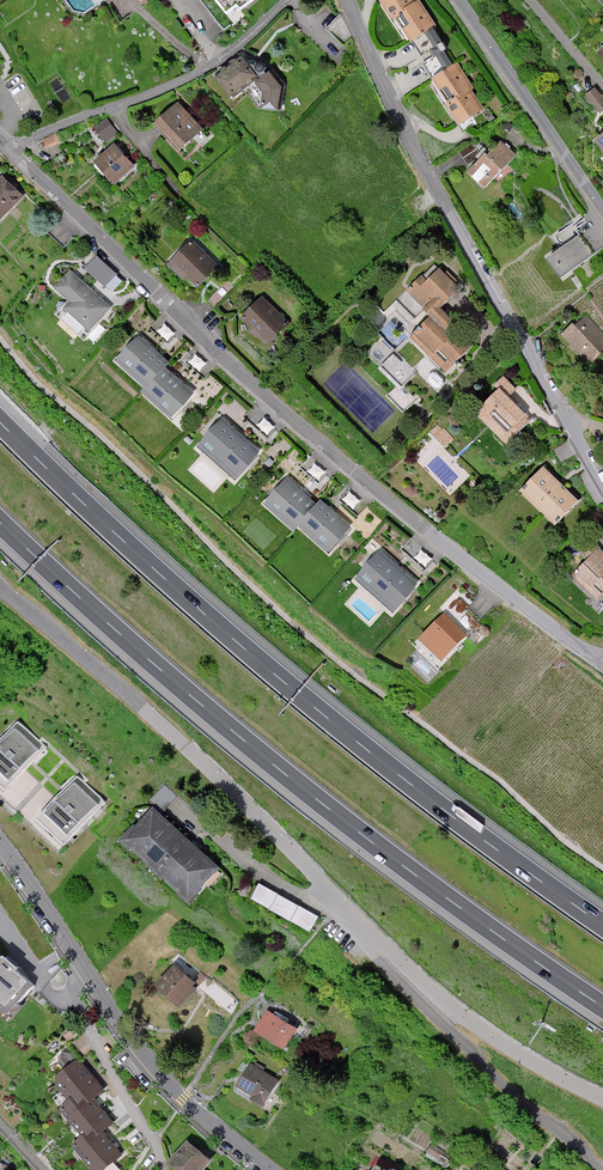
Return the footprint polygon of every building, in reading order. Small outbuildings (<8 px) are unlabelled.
[(396,17),(399,15),(415,40),(439,26),(423,0),(421,0),(420,1),(419,0),(386,0),(396,17)] [(338,41),(352,35),(343,16),(330,22),(338,41)] [(595,54),(602,65),(602,47),(595,54)] [(246,53),(221,73),(240,95),(264,75),(246,53)] [(426,64),(435,75),(445,67),(437,56),(426,64)] [(460,62),(438,77),(452,100),(449,103),(462,125),(486,108),(474,91),(477,89),(460,62)] [(287,85),(274,71),(262,81),(270,90),(268,105),(285,107),(287,85)] [(599,86),(589,94),(602,111),(602,91),(599,86)] [(181,101),(157,124),(182,151),(206,128),(181,101)] [(110,115),(98,124),(110,140),(122,132),(110,115)] [(519,154),(501,138),(471,172),(489,188),(519,154)] [(118,140),(98,158),(119,181),(139,164),(118,140)] [(8,214),(29,193),(8,172),(0,181),(0,206),(8,214)] [(223,264),(197,237),(172,261),(198,288),(223,264)] [(592,257),(577,237),(548,259),(562,279),(592,257)] [(266,255),(253,242),(243,251),(257,265),(266,255)] [(118,274),(97,256),(86,268),(107,286),(118,274)] [(430,279),(425,274),(410,288),(435,316),(415,335),(450,373),(480,345),(445,306),(464,289),(443,267),(430,279)] [(111,308),(69,271),(55,286),(71,300),(65,307),(91,331),(111,308)] [(293,321),(266,294),(245,314),(256,325),(253,328),(269,344),(293,321)] [(588,312),(563,335),(592,366),(602,356),(602,328),(588,312)] [(169,337),(175,332),(166,322),(160,328),(169,337)] [(170,363),(139,336),(118,361),(147,386),(142,392),(174,419),(196,394),(165,367),(170,363)] [(399,383),(388,394),(406,411),(417,399),(404,387),(418,372),(394,351),(381,366),(399,383)] [(520,389),(506,375),(493,388),(498,393),(478,413),(509,444),(536,417),(513,395),(520,389)] [(261,453),(223,419),(200,446),(238,479),(261,453)] [(437,424),(429,431),(445,448),(454,439),(444,428),(442,429),(437,424)] [(583,500),(548,466),(524,490),(560,524),(583,500)] [(318,502),(289,476),(263,504),(292,530),(299,523),(334,555),(360,527),(325,495),(318,502)] [(595,540),(581,554),(588,562),(575,575),(602,600),(602,599),(602,547),(595,540)] [(383,547),(355,576),(390,611),(419,582),(383,547)] [(466,636),(443,614),(420,639),(443,660),(466,636)] [(0,744),(0,777),(11,786),(49,743),(21,720),(0,744)] [(79,775),(42,817),(69,841),(106,798),(79,775)] [(126,840),(196,901),(225,867),(158,806),(126,840)] [(258,884),(252,900),(314,926),(320,910),(258,884)] [(3,1010),(32,980),(0,949),(0,1007),(3,1010)] [(180,962),(161,984),(186,1006),(203,988),(199,984),(201,981),(180,962)] [(271,1009),(259,1031),(291,1049),(304,1027),(271,1009)] [(74,1099),(78,1096),(85,1104),(98,1102),(109,1089),(81,1058),(62,1076),(62,1087),(74,1099)] [(283,1079),(254,1063),(241,1086),(258,1095),(256,1099),(268,1106),(283,1079)] [(85,1104),(78,1096),(74,1099),(68,1104),(91,1132),(93,1134),(109,1134),(120,1123),(98,1102),(85,1104)] [(109,1134),(93,1134),(91,1132),(78,1145),(101,1169),(109,1169),(127,1154),(109,1134)] [(194,1141),(176,1163),(184,1169),(210,1169),(218,1160),(194,1141)] [(381,1161),(376,1169),(399,1169),(381,1161)]
